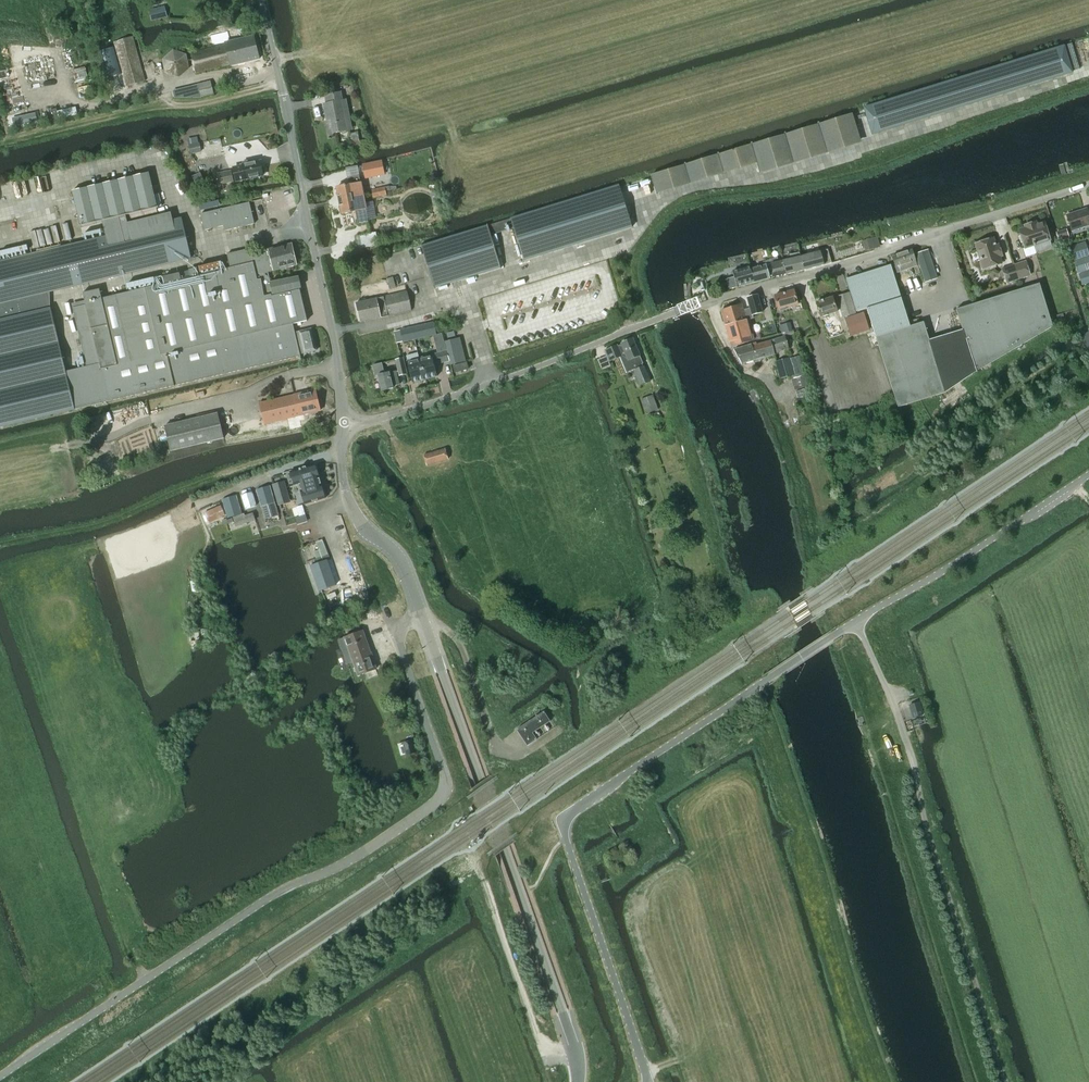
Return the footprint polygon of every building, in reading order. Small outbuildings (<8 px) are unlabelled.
[(148,9),(151,21),(168,17),(165,5),(148,9)] [(230,41),(228,32),(214,35),(216,44),(218,44),(218,46),(206,49),(192,53),(195,73),(217,67),(231,64),(232,66),(260,59),(254,35),(250,36),(230,41)] [(126,86),(144,81),(132,37),(114,42),(126,86)] [(872,134),(1072,73),(1064,46),(864,108),(872,134)] [(163,61),(165,74),(175,76),(186,67),(185,57),(172,52),(163,61)] [(100,60),(106,81),(122,77),(117,56),(100,60)] [(73,70),(75,81),(88,78),(85,67),(73,70)] [(201,97),(213,94),(210,81),(198,84),(201,97)] [(327,103),(324,104),(327,120),(331,119),(334,133),(348,130),(347,129),(352,128),(351,121),(346,122),(342,100),(340,92),(326,95),(327,103)] [(188,145),(190,154),(201,151),(199,142),(188,145)] [(242,169),(234,170),(236,178),(244,177),(245,180),(264,176),(263,173),(264,173),(263,168),(262,168),(261,162),(251,164),(250,160),(242,162),(243,165),(242,166),(242,169)] [(382,161),(363,165),(363,166),(365,179),(377,176),(376,173),(384,171),(382,161)] [(357,167),(345,169),(346,179),(348,178),(359,176),(357,167)] [(218,185),(233,182),(230,171),(216,174),(218,185)] [(0,262),(0,427),(75,410),(75,409),(108,401),(300,356),(299,353),(316,349),(311,328),(295,332),(293,323),(307,320),(299,287),(301,287),(299,276),(270,283),(268,272),(296,266),(291,244),(284,246),(251,254),(250,249),(227,255),(230,268),(223,269),(221,262),(199,267),(201,275),(198,275),(197,268),(188,270),(189,271),(163,277),(165,283),(160,285),(158,279),(126,286),(127,292),(117,295),(133,361),(118,365),(100,289),(82,293),(85,305),(72,307),(86,366),(66,371),(51,308),(48,309),(44,293),(191,258),(182,219),(173,221),(171,213),(128,223),(126,216),(157,208),(149,173),(72,191),(81,226),(103,221),(106,237),(0,262)] [(339,201),(363,197),(359,176),(348,178),(348,182),(347,184),(347,186),(336,188),(339,201)] [(631,228),(628,217),(624,202),(619,186),(511,219),(523,261),(631,228)] [(380,196),(386,195),(385,187),(378,188),(380,196)] [(368,223),(365,208),(363,197),(339,201),(342,214),(355,212),(357,225),(368,223)] [(249,203),(200,214),(204,231),(223,226),(224,231),(254,224),(249,203)] [(1086,209),(1066,215),(1072,232),(1088,226),(1088,214),(1088,215),(1086,209)] [(1025,228),(1019,230),(1025,250),(1035,246),(1037,253),(1053,247),(1051,241),(1045,221),(1037,224),(1036,222),(1024,226),(1025,228)] [(434,288),(500,268),(487,227),(421,247),(434,288)] [(1059,239),(1068,236),(1066,228),(1056,232),(1059,239)] [(993,238),(984,241),(975,244),(983,269),(1001,263),(999,258),(1002,257),(998,245),(996,246),(993,238)] [(871,239),(863,241),(865,251),(874,249),(871,239)] [(1069,247),(1077,273),(1085,270),(1088,269),(1088,253),(1085,242),(1069,247)] [(828,249),(800,256),(804,270),(823,265),(831,263),(828,249)] [(907,270),(917,266),(912,250),(902,253),(907,270)] [(926,283),(937,279),(927,250),(916,254),(926,283)] [(788,259),(783,261),(786,274),(804,270),(800,256),(799,253),(787,255),(788,259)] [(897,273),(907,270),(902,253),(892,256),(897,273)] [(778,258),(769,260),(770,264),(773,277),(786,274),(783,261),(779,262),(778,258)] [(763,265),(750,269),(755,283),(770,279),(770,278),(773,277),(770,264),(769,260),(763,262),(763,265)] [(1019,280),(1030,276),(1026,261),(1014,265),(1019,280)] [(923,322),(910,326),(891,265),(846,279),(850,292),(858,311),(867,308),(898,407),(945,393),(928,340),(929,340),(923,322)] [(1007,284),(1019,280),(1014,265),(1002,269),(1007,284)] [(734,277),(726,279),(729,290),(737,288),(755,283),(750,269),(750,266),(732,271),(734,277)] [(1088,283),(1088,270),(1078,273),(1081,285),(1088,283)] [(393,277),(386,279),(389,289),(395,287),(393,277)] [(976,371),(1052,326),(1050,318),(1039,283),(956,309),(962,330),(964,330),(976,371)] [(778,310),(798,305),(794,290),(774,295),(778,310)] [(356,304),(360,322),(411,311),(406,292),(356,304)] [(858,311),(850,292),(836,297),(842,318),(856,313),(856,312),(858,311)] [(747,298),(752,315),(762,312),(758,295),(747,298)] [(821,318),(837,312),(832,297),(816,303),(821,318)] [(731,347),(751,341),(742,305),(721,310),(731,347)] [(845,318),(850,336),(869,330),(864,312),(845,318)] [(790,322),(779,325),(781,333),(791,331),(792,330),(792,329),(790,322)] [(403,342),(436,334),(433,323),(400,330),(403,342)] [(945,393),(976,371),(964,330),(962,330),(929,340),(928,340),(945,393)] [(1078,338),(1079,338),(1080,340),(1088,354),(1088,333),(1088,332),(1078,338)] [(787,348),(784,337),(757,344),(756,343),(734,350),(741,364),(775,354),(774,351),(787,348)] [(650,381),(649,379),(644,365),(643,366),(642,364),(643,363),(633,339),(605,351),(609,362),(619,358),(626,374),(634,371),(639,383),(641,386),(650,381)] [(447,351),(439,353),(441,363),(449,361),(447,351)] [(417,353),(406,356),(408,361),(407,361),(413,383),(425,380),(420,361),(419,358),(417,353)] [(439,353),(419,358),(420,361),(425,380),(437,377),(434,365),(441,363),(439,353)] [(807,387),(798,356),(774,362),(779,380),(791,376),(795,390),(807,387)] [(399,376),(407,374),(403,357),(395,360),(399,376)] [(384,374),(382,363),(373,365),(375,376),(377,376),(381,391),(393,388),(393,386),(399,385),(396,372),(390,373),(384,374)] [(455,372),(468,369),(466,363),(453,366),(455,372)] [(304,420),(303,415),(320,411),(315,390),(259,403),(264,424),(289,418),(292,428),(301,426),(300,421),(304,420)] [(646,414),(658,410),(653,395),(640,399),(646,414)] [(171,452),(224,439),(218,412),(164,425),(171,452)] [(423,455),(427,465),(448,459),(444,449),(423,455)] [(294,486),(298,484),(319,478),(315,464),(290,472),(294,486)] [(298,484),(304,505),(325,499),(319,478),(298,484)] [(284,483),(274,485),(279,504),(289,501),(284,483)] [(265,519),(278,516),(270,486),(256,490),(265,519)] [(245,509),(257,506),(252,492),(241,495),(245,509)] [(227,517),(241,514),(236,496),(222,499),(227,517)] [(208,523),(224,516),(220,506),(204,513),(208,523)] [(236,526),(255,521),(253,514),(234,519),(236,526)] [(316,558),(310,560),(312,564),(327,558),(329,557),(322,539),(315,542),(318,550),(313,551),(316,558)] [(336,582),(327,559),(310,566),(319,589),(336,582)] [(200,580),(190,582),(192,592),(198,593),(202,592),(200,580)] [(362,632),(348,637),(347,637),(338,640),(341,648),(348,646),(354,664),(358,675),(375,669),(362,632)] [(919,702),(909,705),(913,718),(914,717),(922,715),(923,715),(919,702)] [(544,711),(517,729),(517,730),(527,746),(537,739),(532,733),(550,721),(544,711)] [(411,741),(403,743),(406,755),(414,753),(411,741)]
